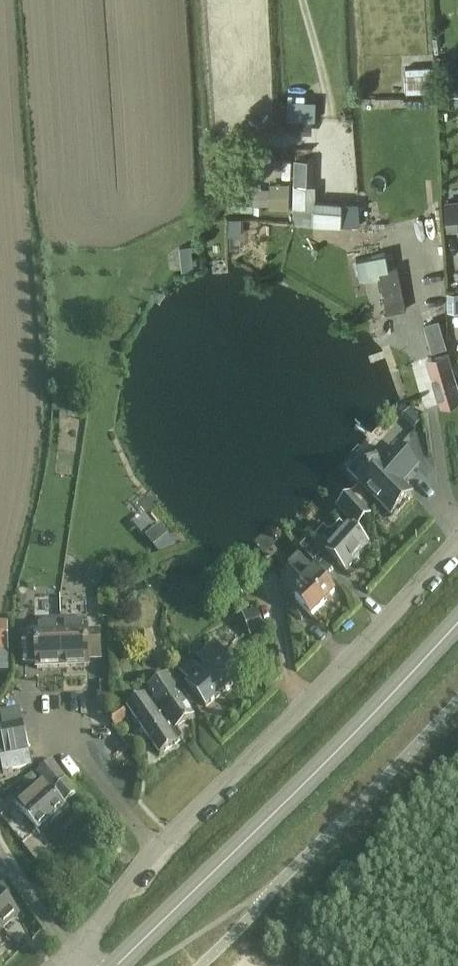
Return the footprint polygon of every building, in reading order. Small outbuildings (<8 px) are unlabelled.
[(435,92),(434,66),(406,67),(407,93),(435,92)] [(451,89),(457,89),(457,71),(450,72),(451,89)] [(311,120),(291,119),(291,134),(311,135),(311,120)] [(305,209),(305,198),(305,185),(314,185),(315,159),(295,159),(294,185),(295,185),(295,209),(305,209)] [(289,184),(269,184),(269,210),(289,210),(289,184)] [(447,202),(449,229),(457,228),(457,201),(447,202)] [(219,240),(208,242),(210,254),(221,252),(219,240)] [(191,245),(180,246),(181,254),(192,253),(191,245)] [(407,309),(398,266),(377,271),(386,313),(407,309)] [(448,294),(448,312),(457,312),(457,293),(448,294)] [(441,329),(429,332),(434,347),(445,344),(441,329)] [(448,354),(428,360),(441,404),(457,400),(457,386),(448,354)] [(404,408),(399,419),(413,426),(418,415),(404,408)] [(60,411),(59,420),(67,420),(67,418),(68,412),(68,411),(60,411)] [(356,467),(347,476),(356,485),(376,503),(391,516),(411,494),(401,485),(406,479),(407,480),(417,469),(409,461),(398,451),(393,447),(378,464),(377,463),(368,454),(356,467)] [(351,496),(339,509),(358,528),(371,514),(368,501),(363,496),(364,496),(358,490),(351,496)] [(324,529),(315,539),(328,552),(326,555),(337,564),(346,573),(369,548),(359,539),(364,534),(354,525),(348,531),(339,523),(332,531),(330,529),(327,532),(324,529)] [(153,547),(168,535),(160,525),(145,537),(153,547)] [(274,529),(273,532),(272,534),(275,539),(281,538),(284,533),(281,528),(280,528),(274,529)] [(300,550),(300,551),(313,564),(314,563),(321,554),(308,542),(306,545),(300,550)] [(313,567),(299,554),(289,564),(303,578),(296,585),(304,592),(296,601),(311,616),(334,593),(311,570),(313,567)] [(264,632),(256,610),(244,615),(252,637),(264,632)] [(79,623),(76,620),(63,621),(63,620),(61,620),(61,621),(48,621),(45,625),(45,629),(36,630),(36,636),(24,636),(26,664),(31,664),(31,662),(38,662),(38,669),(90,667),(89,660),(96,660),(96,661),(102,661),(100,633),(88,634),(88,628),(80,628),(79,623)] [(0,623),(0,652),(8,651),(7,623),(0,623)] [(233,662),(216,643),(198,659),(199,660),(196,662),(198,664),(201,661),(206,667),(200,673),(196,669),(198,667),(195,663),(193,664),(192,664),(181,674),(189,683),(186,685),(206,707),(240,677),(229,665),(233,662)] [(148,689),(166,716),(175,730),(194,717),(167,677),(148,689)] [(100,695),(98,695),(98,697),(98,716),(110,716),(110,683),(100,683),(100,695)] [(181,739),(175,730),(166,716),(160,720),(145,698),(128,710),(159,755),(181,739)] [(127,717),(121,708),(111,716),(111,717),(111,721),(115,726),(127,717)] [(0,713),(0,718),(2,727),(3,730),(1,731),(6,756),(6,757),(0,758),(3,773),(32,767),(29,751),(22,718),(20,709),(0,713)] [(67,781),(53,762),(37,774),(43,781),(14,804),(37,830),(68,801),(79,793),(68,780),(67,781)] [(2,930),(18,914),(4,900),(10,894),(0,884),(0,928),(2,930)]
